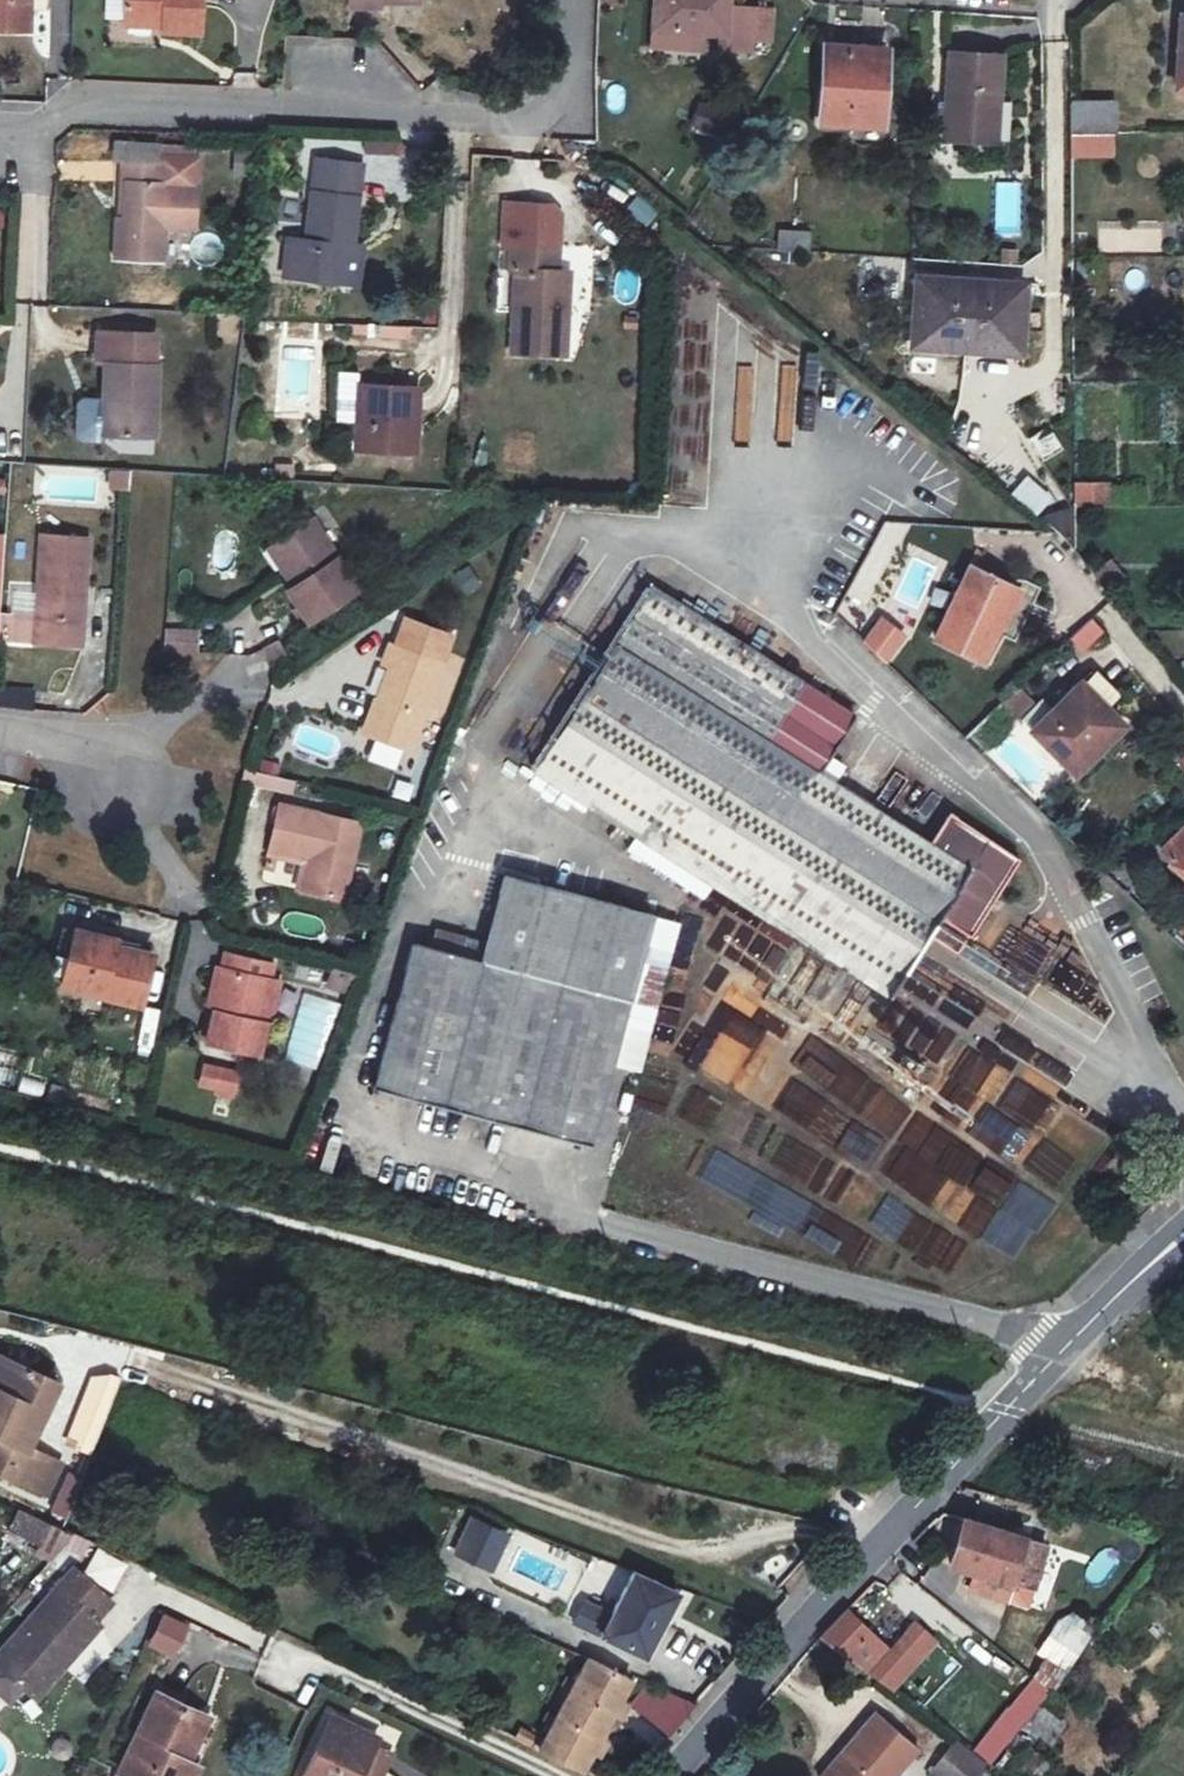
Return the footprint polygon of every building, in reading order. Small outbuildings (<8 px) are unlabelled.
[(39,63),(40,12),(26,10),(26,0),(0,0),(0,62),(39,63)] [(351,29),(385,30),(385,40),(424,40),(424,0),(352,0),(351,29)] [(753,70),(754,24),(726,22),(727,5),(657,2),(654,71),(699,75),(701,55),(713,57),(724,57),(723,71),(753,70)] [(210,70),(212,17),(131,15),(129,55),(169,57),(170,71),(210,70)] [(712,76),(713,57),(701,55),(699,75),(712,76)] [(882,144),(886,68),(830,67),(825,141),(882,144)] [(1003,158),(1008,74),(956,73),(952,157),(1003,158)] [(711,136),(722,115),(699,102),(687,123),(711,136)] [(1084,145),(1121,144),(1121,110),(1084,111),(1084,145)] [(994,237),(1020,237),(1020,182),(994,182),(994,237)] [(176,187),(133,185),(133,203),(140,204),(138,244),(131,244),(130,283),(179,285),(180,250),(209,251),(210,207),(181,207),(181,204),(175,204),(176,187)] [(188,187),(176,187),(175,204),(181,204),(187,204),(188,187)] [(342,275),(343,194),(298,192),(296,269),(274,268),(272,314),(343,317),(348,312),(350,281),(348,275),(342,275)] [(140,204),(133,203),(131,244),(138,244),(140,204)] [(781,268),(809,269),(810,247),(780,244),(781,268)] [(558,258),(511,256),(510,278),(516,279),(513,361),(568,364),(569,323),(563,322),(565,280),(557,280),(558,258)] [(1027,353),(1028,293),(919,290),(916,350),(937,351),(935,358),(1008,361),(1008,354),(1027,353)] [(360,327),(359,341),(408,341),(409,327),(360,327)] [(171,459),(171,356),(109,356),(108,385),(118,385),(116,459),(171,459)] [(413,476),(415,442),(406,442),(407,406),(352,405),(351,473),(413,476)] [(417,407),(407,406),(406,442),(415,442),(417,407)] [(1024,481),(1012,495),(1033,511),(1044,497),(1024,481)] [(1103,491),(1084,491),(1085,516),(1103,515),(1103,491)] [(357,600),(306,532),(269,559),(296,595),(290,600),(285,604),(308,636),(357,600)] [(97,606),(98,558),(42,556),(34,662),(85,664),(86,606),(97,606)] [(296,595),(269,559),(263,564),(290,600),(296,595)] [(1001,577),(964,561),(929,630),(977,655),(998,615),(985,610),(1001,577)] [(1014,583),(1001,577),(985,610),(998,615),(1014,583)] [(859,714),(652,579),(538,760),(899,995),(936,939),(965,957),(1026,858),(955,810),(932,843),(825,770),(859,714)] [(890,620),(868,609),(860,630),(881,640),(890,620)] [(163,628),(162,653),(197,654),(198,628),(163,628)] [(371,747),(412,760),(440,671),(387,655),(381,676),(387,677),(377,711),(381,713),(371,747)] [(288,673),(279,658),(265,666),(274,681),(288,673)] [(1121,689),(1094,661),(1082,672),(1114,698),(1121,689)] [(1025,671),(1016,679),(1034,697),(1043,689),(1025,671)] [(1112,701),(1114,698),(1082,672),(1077,677),(1031,719),(1079,767),(1131,715),(1112,701)] [(1016,679),(1003,692),(1022,710),(1034,697),(1016,679)] [(377,711),(374,711),(363,745),(371,747),(381,713),(377,711)] [(1175,760),(1183,771),(1183,753),(1175,760)] [(297,791),(277,786),(274,799),(295,803),(297,791)] [(348,914),(368,834),(283,815),(272,862),(314,871),(307,906),(348,914)] [(1168,842),(1183,858),(1183,827),(1168,842)] [(661,929),(511,895),(492,976),(470,973),(472,961),(447,953),(443,970),(428,968),(393,1112),(605,1158),(661,929)] [(292,912),(288,929),(313,934),(316,917),(292,912)] [(1020,974),(1050,959),(1038,936),(1008,951),(1020,974)] [(145,1019),(157,962),(119,953),(120,944),(86,937),(71,998),(145,1019)] [(798,994),(735,948),(700,1001),(763,1044),(798,994)] [(1056,958),(1047,982),(1074,992),(1083,968),(1056,958)] [(269,1063),(284,985),(224,971),(216,1014),(226,1017),(219,1053),(269,1063)] [(949,1017),(967,1028),(978,1011),(960,999),(949,1017)] [(998,1049),(1061,1090),(1071,1074),(1008,1034),(998,1049)] [(796,1068),(858,1109),(874,1086),(812,1045),(796,1068)] [(973,1081),(982,1058),(960,1049),(951,1072),(973,1081)] [(197,1064),(195,1093),(237,1096),(239,1068),(197,1064)] [(794,1081),(773,1109),(818,1142),(839,1115),(794,1081)] [(1069,1198),(1111,1137),(1061,1103),(1057,1109),(1021,1084),(1001,1112),(986,1102),(985,1105),(962,1089),(945,1115),(1019,1166),(1020,1165),(1069,1198)] [(706,1132),(717,1110),(684,1092),(673,1114),(706,1132)] [(750,1147),(762,1117),(741,1108),(728,1139),(750,1147)] [(850,1126),(836,1157),(869,1172),(883,1141),(850,1126)] [(730,1161),(709,1185),(735,1208),(757,1184),(730,1161)] [(0,1361),(0,1479),(37,1496),(52,1463),(18,1447),(48,1383),(0,1361)] [(28,1555),(55,1564),(67,1528),(13,1510),(6,1533),(33,1542),(28,1555)] [(491,1574),(509,1534),(468,1516),(450,1557),(491,1574)] [(1013,1548),(947,1529),(934,1576),(957,1583),(954,1601),(996,1614),(1013,1548)] [(1104,1545),(1083,1570),(1097,1583),(1119,1558),(1104,1545)] [(48,1571),(0,1626),(0,1688),(12,1700),(78,1626),(70,1621),(85,1604),(48,1571)] [(486,1605),(476,1621),(585,1665),(598,1643),(647,1664),(681,1601),(630,1583),(602,1634),(544,1608),(534,1626),(486,1605)] [(162,1613),(146,1648),(173,1660),(189,1625),(162,1613)] [(862,1614),(853,1627),(878,1645),(887,1632),(862,1614)] [(853,1627),(838,1618),(806,1652),(851,1677),(887,1702),(930,1639),(907,1623),(887,1651),(878,1645),(853,1627)] [(588,1665),(585,1665),(534,1751),(580,1775),(628,1689),(588,1665)] [(669,1739),(691,1709),(649,1677),(626,1706),(669,1739)] [(1024,1678),(962,1754),(979,1765),(1041,1689),(1024,1678)] [(148,1693),(108,1775),(182,1775),(186,1767),(164,1756),(186,1710),(148,1693)] [(864,1722),(815,1775),(889,1775),(906,1757),(864,1722)] [(321,1726),(296,1775),(355,1775),(368,1747),(321,1726)] [(979,1765),(962,1754),(950,1746),(925,1775),(971,1775),(979,1765)]
